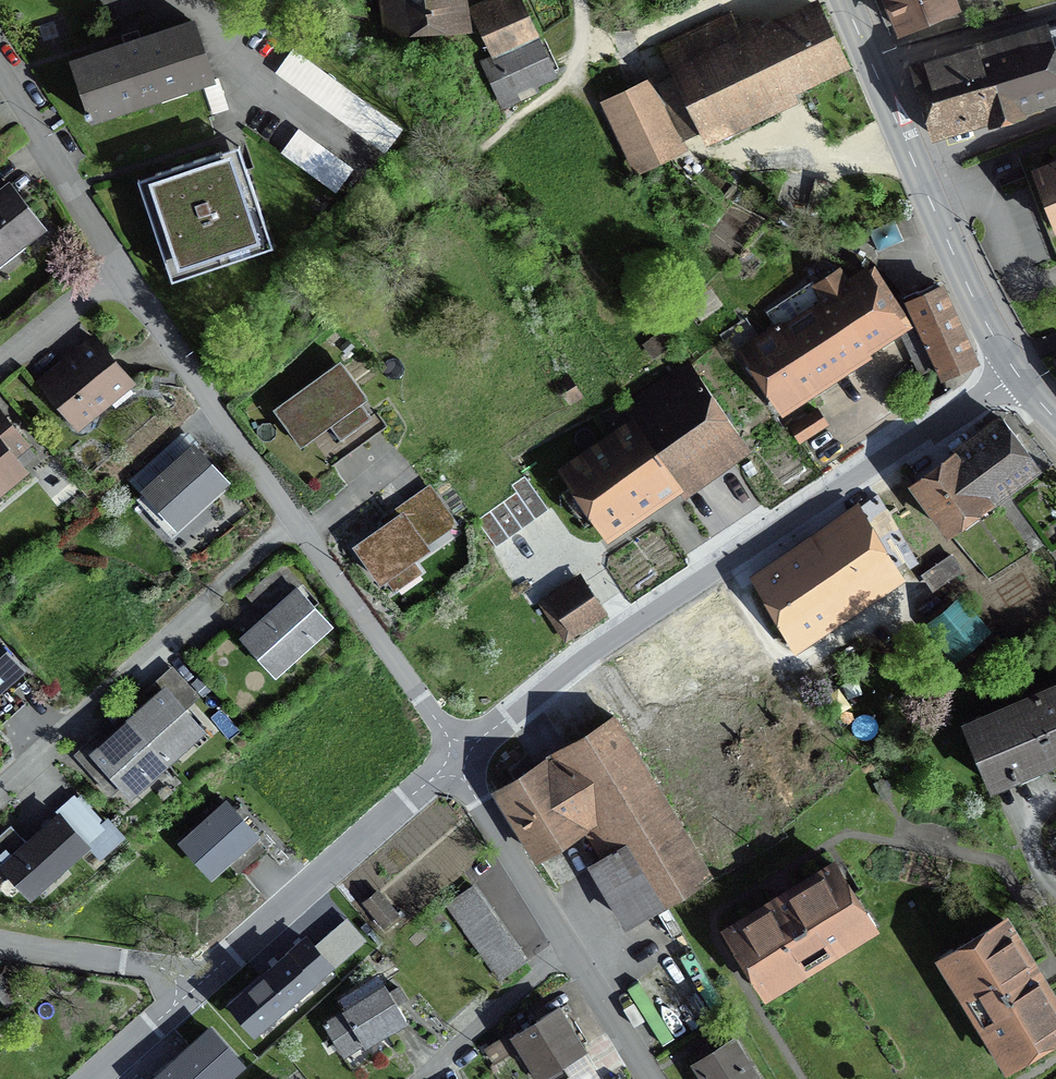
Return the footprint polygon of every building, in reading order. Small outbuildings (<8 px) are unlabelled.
[(392,34),(467,31),(463,0),(387,0),(392,34)] [(508,94),(550,73),(514,0),(495,0),(468,13),(508,94)] [(659,46),(672,73),(656,81),(683,137),(694,133),(699,144),(797,98),(792,89),(843,66),(812,0),(809,0),(758,24),(755,16),(731,27),(725,15),(659,46)] [(891,33),(954,8),(951,0),(877,0),(891,33)] [(195,15),(72,57),(92,118),(216,75),(195,15)] [(1044,22),(908,63),(931,138),(1055,101),(1055,28),(1047,31),(1044,22)] [(402,128),(293,51),(275,76),(383,154),(402,128)] [(654,76),(603,99),(637,171),(688,147),(683,137),(656,81),(654,76)] [(211,114),(230,109),(222,80),(202,86),(211,114)] [(335,194),(352,170),(297,131),(280,156),(335,194)] [(168,279),(274,248),(244,148),(138,180),(168,279)] [(1029,173),(1053,238),(1055,237),(1055,162),(1029,173)] [(0,188),(0,260),(45,226),(10,181),(0,188)] [(786,322),(827,379),(902,327),(862,271),(838,288),(825,271),(775,306),(786,322)] [(912,299),(908,301),(909,304),(910,304),(919,322),(918,323),(919,326),(920,326),(929,344),(928,345),(929,348),(930,348),(942,373),(941,373),(942,376),(957,369),(971,363),(962,333),(940,286),(912,299)] [(827,379),(786,322),(737,356),(778,414),(827,379)] [(95,335),(41,380),(80,426),(134,381),(95,335)] [(369,398),(340,362),(276,412),(305,448),(369,398)] [(630,415),(553,470),(600,536),(673,485),(679,493),(742,448),(682,364),(623,405),(630,415)] [(1002,410),(906,481),(944,533),(1040,462),(1002,410)] [(2,412),(0,414),(0,487),(25,467),(10,448),(23,437),(2,412)] [(828,426),(818,412),(791,430),(800,444),(828,426)] [(194,437),(141,484),(176,524),(229,477),(194,437)] [(492,550),(546,511),(524,480),(512,489),(516,495),(475,525),(492,550)] [(853,510),(748,581),(793,648),(897,577),(890,568),(902,559),(867,508),(857,515),(853,510)] [(383,582),(428,553),(405,517),(360,545),(383,582)] [(932,589),(959,571),(950,558),(923,577),(932,589)] [(599,605),(576,571),(521,608),(550,651),(605,614),(599,605)] [(297,585),(241,635),(274,673),(331,622),(297,585)] [(979,632),(958,606),(932,627),(954,653),(979,632)] [(29,672),(0,641),(0,698),(29,672)] [(962,729),(989,791),(1055,762),(1055,688),(962,729)] [(178,701),(168,690),(130,724),(107,744),(92,757),(127,796),(165,763),(203,729),(178,701)] [(622,839),(658,899),(703,872),(609,717),(490,788),(532,859),(582,829),(597,854),(622,839)] [(213,879),(260,836),(230,803),(183,846),(213,879)] [(0,838),(0,867),(28,898),(85,848),(56,815),(26,842),(12,827),(0,838)] [(828,858),(714,927),(758,998),(872,928),(828,858)] [(524,962),(473,889),(448,907),(500,979),(524,962)] [(396,915),(378,893),(364,904),(383,926),(396,915)] [(930,960),(998,1070),(1055,1035),(1055,1004),(1002,916),(930,960)] [(325,966),(301,938),(224,1006),(248,1034),(325,966)] [(0,982),(0,1000),(6,1006),(15,997),(0,982)] [(378,988),(318,1023),(339,1058),(398,1023),(378,988)] [(505,1037),(531,1078),(535,1078),(579,1052),(552,1008),(505,1037)] [(695,1065),(703,1078),(754,1078),(732,1042),(695,1065)]
